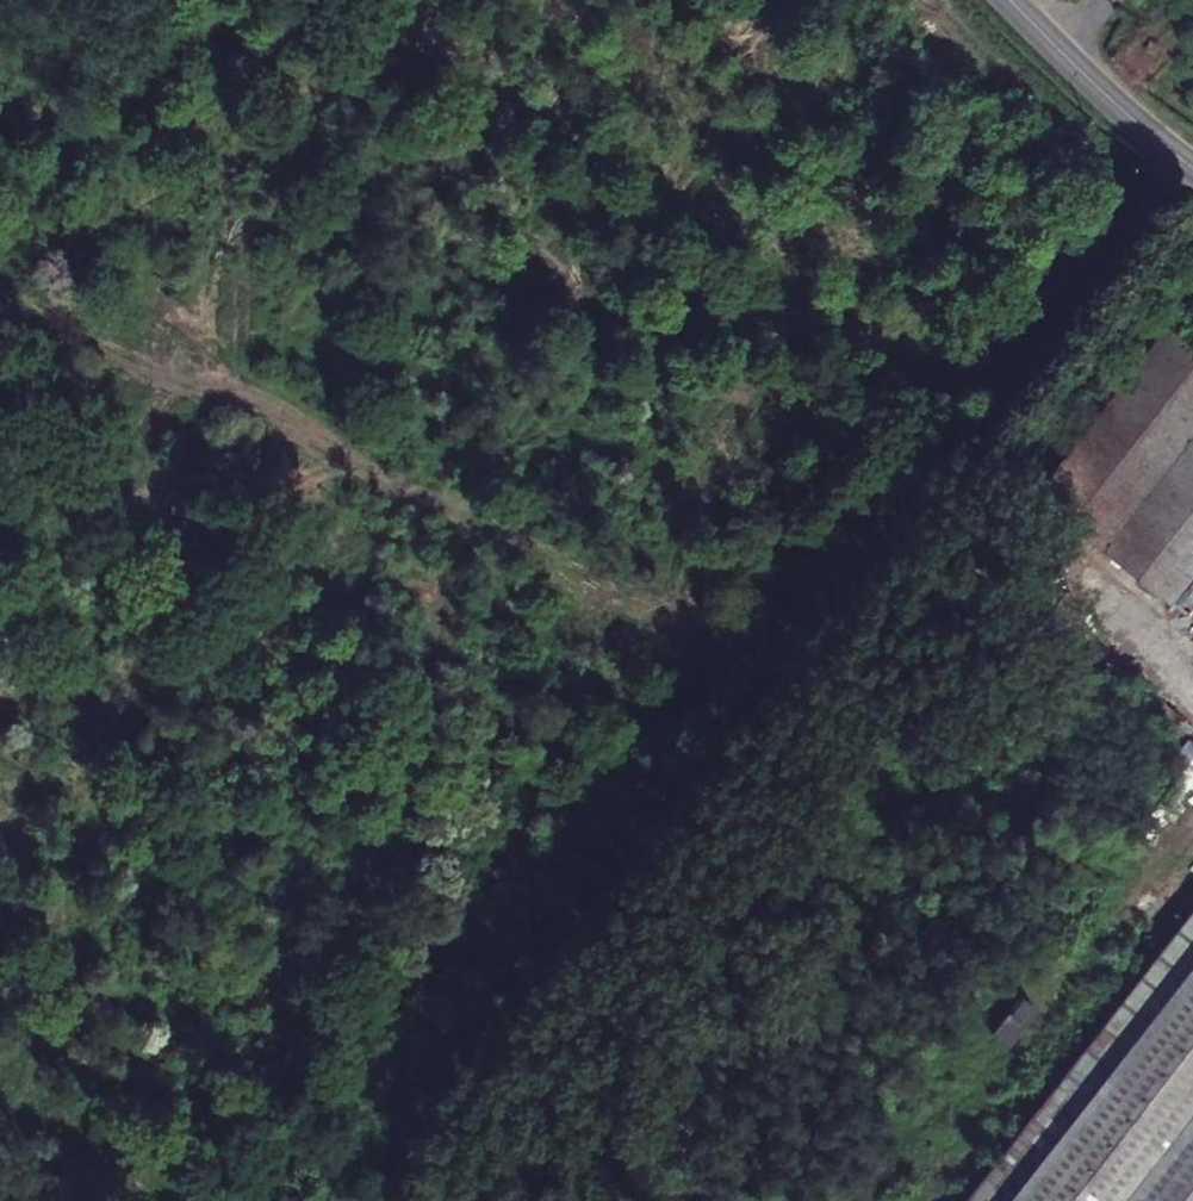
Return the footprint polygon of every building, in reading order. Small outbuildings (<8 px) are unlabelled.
[(1059,524),(1071,534),(1192,376),(1192,361),(1188,356),(1059,524)] [(1071,534),(1186,623),(1192,614),(1192,376),(1071,534)] [(987,1200),(1192,1200),(1192,923),(987,1200)] [(1017,998),(993,1039),(1011,1049),(1035,1009),(1017,998)]
